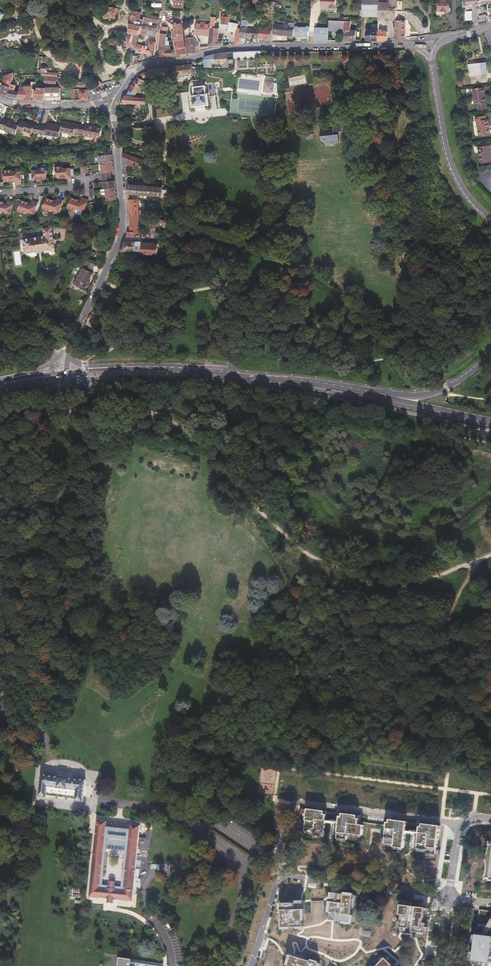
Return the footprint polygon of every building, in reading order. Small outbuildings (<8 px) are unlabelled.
[(337,0),(318,0),(318,1),(322,1),(322,10),(337,11),(337,0)] [(379,3),(379,0),(363,0),(362,17),(379,18),(379,3)] [(404,4),(398,4),(398,0),(390,0),(390,3),(379,3),(379,18),(393,18),(393,21),(396,21),(406,21),(405,11),(404,11),(404,4)] [(439,11),(450,11),(450,1),(439,0),(439,11)] [(118,9),(108,8),(106,20),(109,20),(111,18),(116,19),(118,9)] [(142,22),(142,13),(133,12),(132,19),(133,26),(132,32),(128,37),(127,45),(132,46),(138,47),(137,51),(136,54),(133,54),(132,65),(137,63),(138,63),(142,52),(144,45),(138,44),(140,34),(141,29),(141,26),(142,22)] [(161,17),(142,13),(142,22),(148,23),(148,21),(151,21),(160,23),(161,17)] [(236,37),(236,44),(242,44),(242,37),(241,37),(242,28),(238,28),(239,24),(231,22),(231,14),(224,13),(223,23),(221,24),(221,28),(224,29),(224,24),(227,25),(229,25),(228,29),(237,31),(236,37)] [(216,17),(212,17),(211,23),(211,28),(210,47),(224,46),(224,39),(219,39),(220,28),(216,28),(216,17)] [(344,31),(344,21),(329,21),(329,27),(329,31),(344,31)] [(351,30),(351,21),(347,21),(344,21),(344,31),(344,41),(356,41),(356,30),(351,30)] [(406,39),(406,21),(396,21),(396,40),(406,39)] [(211,28),(211,23),(197,22),(196,34),(204,35),(204,47),(209,47),(210,28),(211,28)] [(293,36),(294,29),(296,29),(296,26),(296,23),(295,23),(290,23),(290,25),(275,23),(274,29),(274,34),(290,36),(293,36)] [(311,25),(296,26),(296,29),(296,37),(302,36),(310,36),(311,25)] [(379,31),(379,25),(375,25),(374,31),(368,31),(368,40),(378,40),(379,31)] [(191,27),(185,27),(189,50),(189,53),(202,51),(201,47),(200,43),(198,39),(196,39),(195,39),(195,37),(191,38),(191,27)] [(329,40),(329,31),(329,27),(315,27),(315,41),(322,41),(322,40),(329,40)] [(260,38),(261,29),(253,28),(252,38),(260,39),(260,38)] [(271,39),(272,30),(261,29),(260,38),(267,39),(271,39)] [(378,40),(388,40),(388,31),(379,31),(378,40)] [(0,33),(0,45),(7,44),(11,43),(11,46),(33,48),(33,44),(35,45),(36,41),(12,38),(12,39),(6,39),(4,33),(0,33)] [(162,34),(161,45),(171,45),(171,41),(169,41),(169,37),(168,37),(168,34),(162,34)] [(127,45),(128,37),(119,36),(118,42),(118,44),(118,45),(119,46),(120,46),(122,47),(123,47),(124,47),(126,46),(127,45)] [(154,54),(156,41),(150,40),(149,46),(144,45),(142,52),(154,54)] [(186,40),(176,41),(177,48),(187,46),(186,40)] [(187,46),(177,48),(178,55),(188,53),(187,46)] [(229,58),(229,52),(221,53),(205,57),(205,67),(213,67),(213,64),(225,63),(225,67),(229,67),(229,63),(229,58)] [(488,74),(486,63),(469,66),(470,76),(488,74)] [(171,67),(170,76),(178,76),(194,74),(193,67),(192,65),(171,67)] [(155,78),(170,76),(171,67),(150,69),(149,71),(143,73),(142,74),(144,77),(146,76),(154,79),(155,78)] [(11,86),(9,95),(18,98),(21,86),(11,84),(14,73),(9,74),(7,74),(5,75),(3,82),(3,84),(11,86)] [(136,94),(145,81),(139,77),(130,90),(136,94)] [(261,89),(271,89),(271,79),(261,79),(261,89)] [(89,89),(97,85),(96,80),(89,82),(87,82),(87,89),(89,89)] [(9,95),(11,86),(3,84),(3,82),(0,82),(0,91),(9,95)] [(197,106),(206,105),(209,104),(209,97),(218,96),(217,82),(206,83),(206,84),(193,86),(194,95),(192,95),(193,107),(197,106)] [(46,88),(38,87),(37,90),(32,90),(32,99),(46,100),(46,88)] [(81,88),(61,88),(61,99),(88,100),(89,98),(89,89),(81,89),(81,88)] [(484,94),(485,94),(484,88),(473,90),(475,111),(487,109),(485,97),(484,97),(484,94)] [(146,104),(147,99),(134,97),(126,96),(122,104),(133,104),(146,104)] [(487,116),(483,116),(476,118),(476,122),(477,121),(479,136),(490,134),(490,128),(489,128),(488,120),(487,116)] [(0,119),(0,128),(7,131),(6,132),(16,135),(17,132),(19,125),(15,124),(15,122),(4,118),(4,120),(0,119)] [(40,134),(41,126),(34,125),(21,120),(19,125),(17,132),(24,134),(24,131),(32,134),(33,132),(40,134)] [(85,125),(63,122),(62,126),(61,133),(75,134),(75,133),(84,134),(85,125)] [(40,134),(60,138),(61,133),(62,126),(48,123),(48,127),(41,126),(40,134)] [(103,128),(85,124),(85,125),(84,134),(83,136),(101,139),(103,128)] [(341,131),(341,125),(334,125),(334,129),(328,129),(328,128),(321,128),(321,138),(326,138),(327,145),(334,144),(334,142),(340,142),(339,131),(341,131)] [(490,142),(480,143),(480,147),(479,147),(481,161),(487,160),(487,163),(490,162),(490,145),(490,142)] [(145,160),(123,151),(123,158),(127,159),(134,162),(140,164),(144,165),(146,166),(145,160)] [(114,161),(113,152),(102,154),(103,162),(114,161)] [(114,161),(103,162),(101,162),(102,170),(111,169),(114,169),(114,161)] [(57,170),(57,175),(60,177),(64,177),(64,176),(66,176),(66,177),(72,176),(72,174),(71,168),(71,167),(63,167),(62,165),(56,166),(57,169),(57,170)] [(46,178),(47,176),(46,171),(46,169),(46,166),(41,166),(39,169),(32,169),(33,171),(33,179),(38,178),(38,177),(40,177),(40,178),(46,178)] [(22,183),(22,179),(22,170),(13,170),(13,169),(4,170),(5,181),(14,180),(13,178),(16,178),(16,180),(16,183),(22,183)] [(111,169),(102,170),(103,177),(103,180),(112,179),(112,176),(111,169)] [(116,187),(115,179),(112,179),(103,180),(104,188),(106,188),(116,187)] [(128,185),(129,194),(162,196),(173,197),(173,194),(170,190),(162,189),(162,187),(155,187),(147,186),(147,184),(147,182),(139,181),(138,183),(138,185),(128,185)] [(117,198),(116,187),(106,188),(106,192),(107,199),(117,198)] [(86,209),(89,199),(89,197),(83,195),(82,198),(82,200),(79,199),(80,197),(72,195),(69,206),(77,209),(78,206),(82,207),(86,209)] [(55,198),(48,196),(45,207),(53,209),(53,208),(61,210),(64,198),(58,196),(58,199),(57,201),(55,200),(55,198)] [(0,200),(0,211),(3,212),(4,210),(11,212),(15,200),(9,199),(8,202),(8,203),(6,203),(6,202),(0,200)] [(30,201),(22,199),(20,210),(28,212),(28,210),(36,212),(39,200),(33,199),(32,202),(32,203),(30,203),(30,201)] [(140,211),(139,199),(129,200),(130,216),(140,216),(140,211)] [(127,237),(141,237),(140,220),(140,216),(130,216),(130,232),(128,232),(127,237)] [(55,242),(55,239),(53,226),(45,227),(46,235),(25,238),(27,252),(38,251),(44,250),(56,248),(55,242)] [(141,252),(141,243),(141,237),(127,237),(125,242),(122,251),(123,251),(141,252)] [(141,255),(158,256),(159,245),(141,243),(141,252),(141,255)] [(71,297),(81,301),(89,284),(87,284),(90,276),(82,273),(71,297)] [(91,315),(86,324),(96,330),(101,320),(91,315)] [(107,346),(113,334),(107,331),(102,340),(107,346)] [(73,801),(81,802),(84,781),(41,775),(38,797),(46,798),(46,796),(73,800),(73,801)] [(299,819),(306,820),(308,809),(300,808),(299,819)] [(306,820),(305,831),(315,832),(315,833),(324,834),(326,820),(337,821),(337,823),(339,824),(338,836),(348,837),(348,833),(348,831),(363,832),(364,822),(359,822),(360,815),(341,813),(340,816),(340,817),(331,816),(332,815),(327,814),(327,811),(308,809),(306,820)] [(386,839),(385,843),(395,845),(394,847),(404,848),(406,833),(417,834),(417,837),(419,837),(418,849),(428,850),(427,853),(437,854),(437,850),(440,826),(421,823),(421,826),(420,827),(412,826),(412,825),(407,825),(407,822),(388,819),(386,839)] [(98,820),(89,897),(108,898),(107,903),(113,904),(114,899),(132,901),(140,825),(131,824),(131,825),(107,823),(107,821),(98,820)] [(330,912),(329,920),(336,920),(341,921),(351,922),(352,915),(353,908),(354,895),(345,894),(333,892),(332,899),(332,901),(330,912)] [(324,901),(311,901),(311,913),(324,913),(324,901)] [(282,919),(282,927),(292,927),(297,927),(304,927),(304,914),(303,902),(296,903),(288,903),(281,903),(282,910),(282,919)] [(425,933),(426,923),(424,923),(422,922),(423,919),(425,919),(426,908),(412,906),(413,903),(401,902),(399,915),(402,915),(400,927),(409,928),(410,923),(413,924),(412,931),(425,933)] [(475,932),(471,958),(488,960),(490,940),(490,934),(475,932)] [(318,963),(311,961),(304,959),(292,955),(289,965),(317,965),(318,963)] [(168,964),(162,963),(119,957),(118,965),(168,965),(168,964)] [(377,965),(392,965),(393,965),(385,957),(377,965)]
